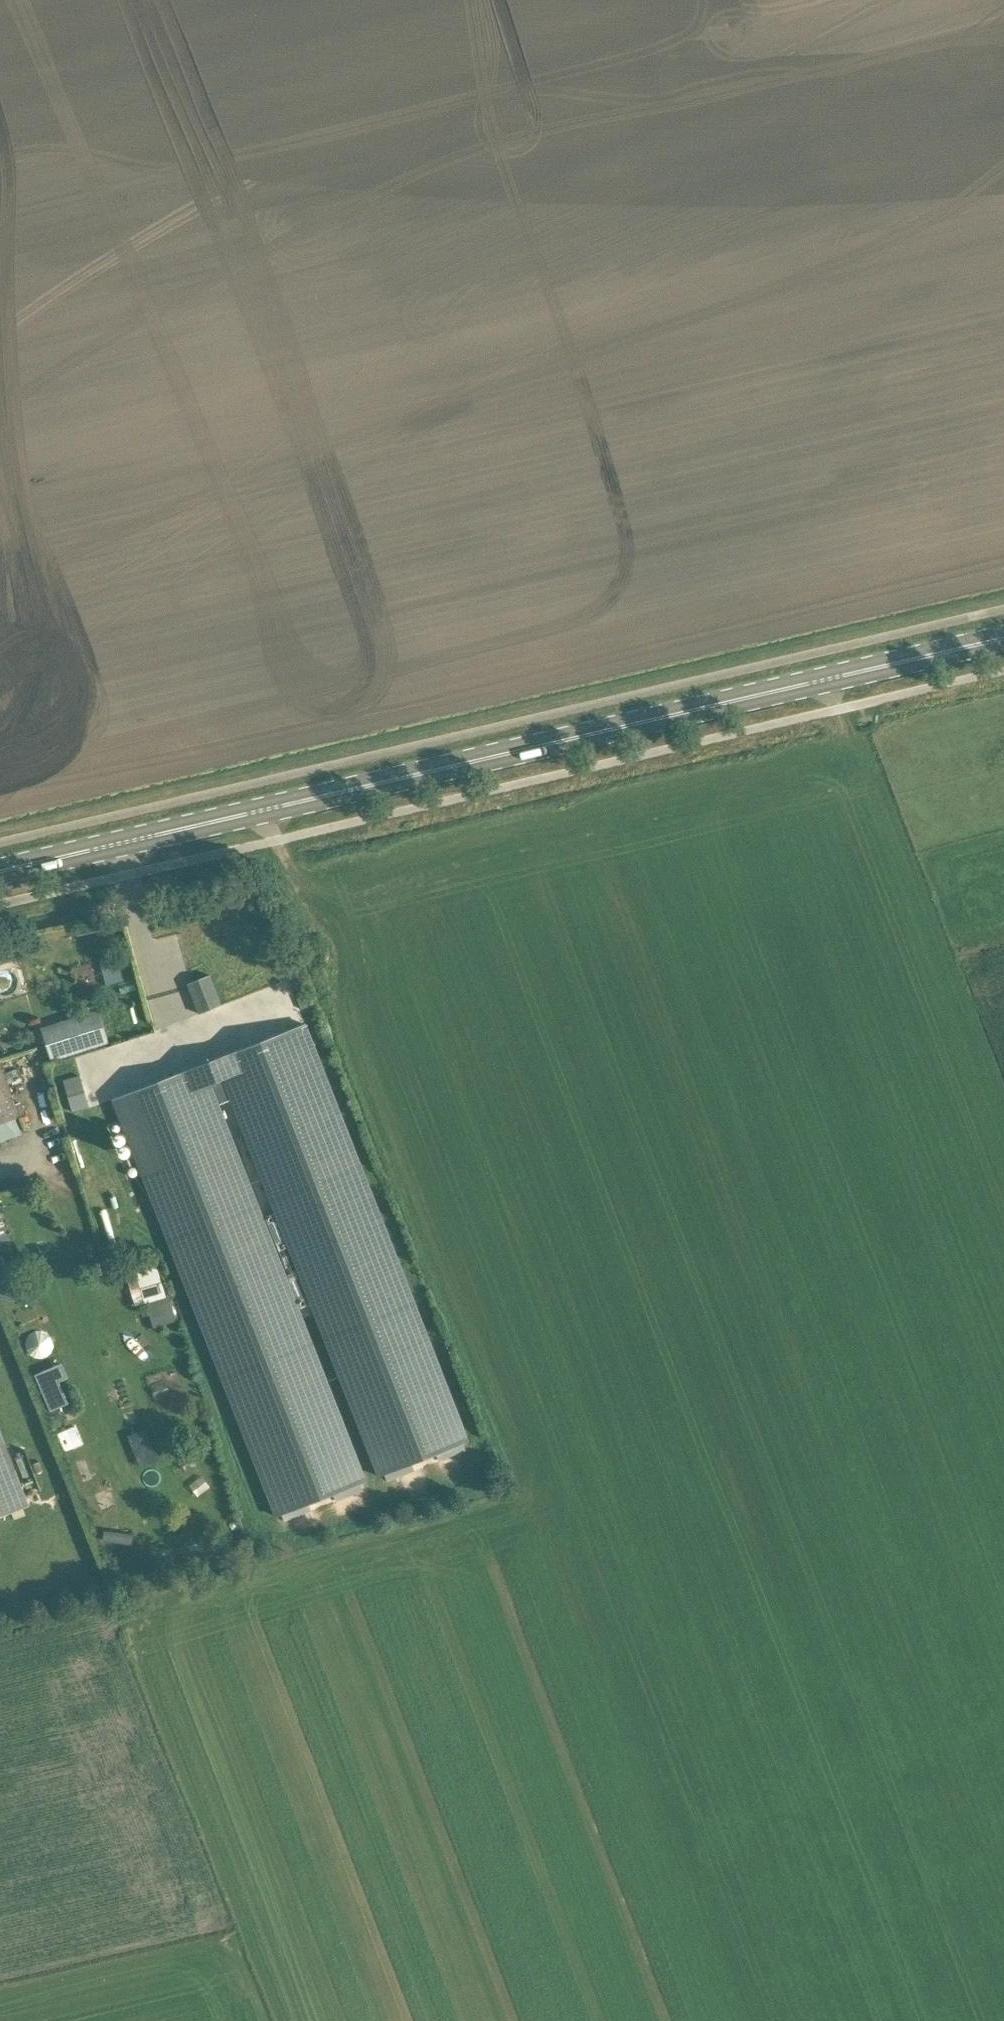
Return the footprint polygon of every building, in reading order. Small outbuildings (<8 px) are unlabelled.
[(194,1013),(218,1005),(208,973),(184,981),(194,1013)] [(304,994),(297,998),(301,1008),(309,1005),(304,994)] [(65,1037),(46,1043),(52,1059),(109,1041),(99,1011),(60,1023),(65,1037)] [(306,1023),(113,1099),(276,1516),(366,1480),(219,1104),(231,1099),(378,1476),(469,1440),(306,1023)] [(19,1116),(2,1072),(0,1067),(0,1123),(19,1116)] [(58,1080),(68,1111),(87,1105),(77,1074),(58,1080)] [(10,1240),(0,1213),(0,1244),(10,1240)] [(3,1303),(28,1294),(16,1261),(5,1265),(0,1267),(0,1296),(3,1303)] [(169,1295),(146,1302),(154,1327),(177,1320),(169,1295)] [(53,1367),(35,1375),(51,1411),(69,1404),(59,1382),(53,1367)] [(29,1505),(0,1431),(0,1516),(29,1505)] [(101,1532),(100,1541),(131,1542),(131,1534),(101,1532)]
